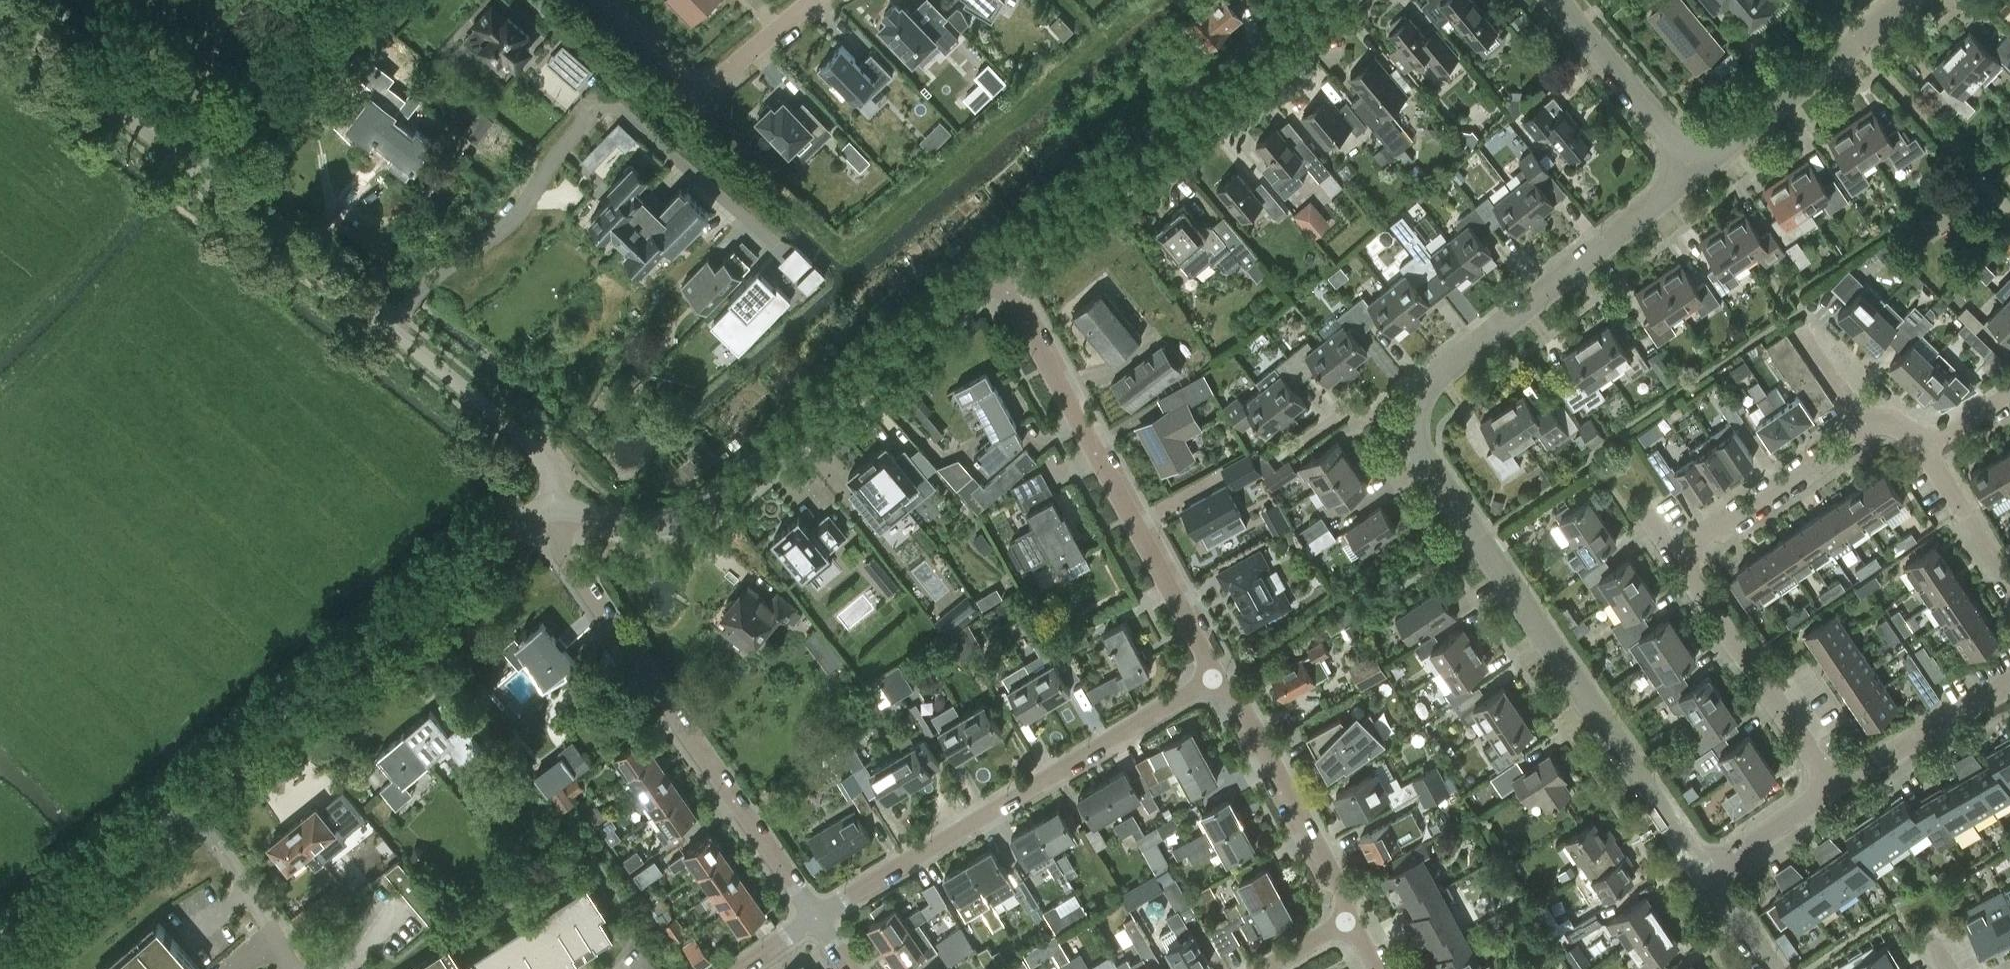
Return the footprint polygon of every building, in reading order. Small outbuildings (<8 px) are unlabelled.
[(692,26),(718,0),(667,0),(692,26)] [(992,17),(1003,0),(964,0),(992,17)] [(1185,22),(1206,48),(1228,29),(1240,19),(1224,0),(1212,0),(1185,22)] [(1421,5),(1439,27),(1452,16),(1477,46),(1498,29),(1474,0),(1427,0),(1421,5)] [(1650,15),(1697,68),(1722,47),(1682,0),(1667,0),(1650,15)] [(1714,10),(1726,0),(1705,0),(1714,10)] [(1750,23),(1778,0),(1730,0),(1750,23)] [(946,50),(958,38),(935,14),(923,25),(903,4),(900,7),(896,2),(884,14),(888,18),(880,26),(913,61),(935,40),(946,50)] [(507,19),(492,6),(475,25),(490,38),(482,47),(498,60),(504,53),(516,64),(536,41),(508,17),(507,19)] [(957,6),(947,16),(961,30),(969,23),(962,9),(957,6)] [(1049,22),(1063,38),(1073,29),(1059,14),(1049,22)] [(1398,44),(1388,53),(1404,72),(1423,55),(1439,75),(1460,56),(1435,27),(1427,35),(1409,14),(1388,32),(1398,44)] [(1952,50),(1981,79),(1986,84),(2003,66),(2009,72),(2009,35),(2009,34),(1999,44),(1991,52),(1970,31),(1952,50)] [(842,45),(817,69),(831,84),(836,80),(861,105),(892,74),(871,52),(860,63),(842,45)] [(1729,48),(1708,66),(1716,76),(1738,58),(1729,48)] [(1981,79),(1952,50),(1933,69),(1949,84),(1933,100),(1950,118),(1958,110),(1966,117),(1975,107),(1964,96),(1981,79)] [(1374,57),(1350,76),(1362,91),(1351,101),(1394,153),(1410,140),(1386,112),(1406,95),(1374,57)] [(372,59),(359,77),(381,93),(394,76),(372,59)] [(576,87),(592,69),(581,60),(566,78),(576,87)] [(974,94),(985,105),(1011,84),(993,65),(980,77),(987,84),(974,94)] [(410,90),(397,107),(409,115),(422,98),(410,90)] [(386,146),(404,122),(395,115),(398,112),(373,92),(348,125),(371,143),(375,137),(386,146)] [(1327,95),(1303,115),(1328,145),(1350,126),(1356,134),(1366,125),(1347,102),(1338,109),(1327,95)] [(775,108),(772,105),(770,107),(768,104),(757,115),(759,117),(757,119),(789,152),(811,131),(818,138),(828,129),(808,108),(800,117),(783,100),(775,108)] [(1545,103),(1523,121),(1536,136),(1544,128),(1569,158),(1592,139),(1567,109),(1557,117),(1545,103)] [(479,108),(463,131),(500,158),(517,135),(479,108)] [(1850,123),(1874,158),(1887,149),(1898,167),(1925,149),(1917,135),(1908,141),(1899,127),(1888,133),(1872,109),(1850,123)] [(920,140),(931,152),(952,131),(941,120),(920,140)] [(413,129),(404,122),(386,146),(397,154),(389,164),(406,177),(413,167),(415,168),(435,141),(416,126),(413,129)] [(1874,158),(1850,123),(1829,137),(1847,164),(1837,171),(1852,194),(1870,182),(1860,167),(1874,158)] [(1277,126),(1256,144),(1273,164),(1264,172),(1285,197),(1304,180),(1299,175),(1308,167),(1319,181),(1331,171),(1302,136),(1293,145),(1277,126)] [(606,132),(594,144),(605,154),(616,142),(606,132)] [(840,149),(860,170),(870,161),(850,140),(840,149)] [(1512,188),(1541,224),(1547,220),(1541,212),(1554,202),(1556,200),(1546,188),(1556,180),(1538,156),(1531,149),(1518,160),(1523,166),(1516,172),(1522,179),(1512,188)] [(1807,161),(1787,175),(1810,210),(1823,201),(1830,212),(1849,200),(1834,179),(1825,186),(1807,161)] [(616,193),(591,218),(594,221),(594,225),(600,231),(604,230),(607,233),(610,230),(616,236),(615,239),(620,244),(624,244),(629,249),(627,252),(630,255),(629,259),(635,265),(639,265),(643,268),(667,243),(674,249),(709,213),(688,193),(686,195),(680,189),(659,211),(643,196),(651,188),(643,181),(647,177),(633,164),(632,166),(628,166),(624,170),(624,173),(610,188),(616,193)] [(1237,170),(1217,188),(1242,218),(1261,202),(1274,217),(1275,216),(1278,220),(1288,212),(1285,209),(1264,184),(1255,191),(1237,170)] [(1810,210),(1787,175),(1765,190),(1782,215),(1772,221),(1786,242),(1804,229),(1817,221),(1810,210)] [(1488,196),(1475,206),(1492,227),(1504,218),(1516,233),(1529,222),(1535,229),(1541,224),(1512,188),(1493,203),(1488,196)] [(1312,198),(1295,213),(1316,236),(1333,221),(1312,198)] [(1172,216),(1155,231),(1169,246),(1169,250),(1178,260),(1189,273),(1196,273),(1210,262),(1217,262),(1224,269),(1231,270),(1241,262),(1246,268),(1247,267),(1255,277),(1266,268),(1223,216),(1212,225),(1197,224),(1192,218),(1192,215),(1183,204),(1173,213),(1172,216)] [(1460,230),(1449,238),(1479,275),(1485,270),(1479,263),(1492,252),(1480,237),(1492,227),(1475,206),(1463,216),(1456,221),(1456,226),(1460,230)] [(1743,211),(1722,225),(1746,260),(1758,252),(1766,263),(1784,250),(1770,230),(1760,236),(1743,211)] [(1746,260),(1722,225),(1701,240),(1718,265),(1708,272),(1722,293),(1739,281),(1733,269),(1746,260)] [(1425,246),(1412,256),(1430,278),(1441,269),(1453,283),(1467,273),(1472,280),(1479,275),(1449,238),(1431,253),(1425,246)] [(709,258),(682,285),(706,309),(751,263),(735,247),(717,266),(709,258)] [(751,248),(745,254),(752,261),(758,255),(751,248)] [(1430,278),(1412,256),(1400,267),(1405,273),(1386,288),(1416,325),(1421,320),(1416,312),(1429,301),(1418,287),(1430,278)] [(1658,277),(1682,312),(1694,303),(1702,314),(1719,302),(1705,281),(1696,288),(1679,263),(1658,277)] [(815,264),(797,282),(808,292),(826,274),(815,264)] [(733,302),(712,324),(726,339),(733,332),(741,340),(773,307),(779,312),(791,300),(776,285),(759,268),(752,275),(729,298),(733,302)] [(2009,305),(2009,276),(1995,291),(2005,301),(2005,300),(2009,305)] [(1682,312),(1658,277),(1636,292),(1653,317),(1644,324),(1658,345),(1675,333),(1668,321),(1682,312)] [(1849,303),(1838,315),(1855,332),(1879,308),(1878,308),(1885,301),(1867,283),(1866,285),(1858,277),(1841,294),(1849,303)] [(1416,325),(1386,288),(1369,302),(1363,295),(1350,306),(1367,327),(1379,318),(1391,333),(1404,323),(1410,330),(1416,325)] [(1948,303),(1952,298),(1952,292),(1948,288),(1941,296),(1948,303)] [(1103,290),(1072,315),(1110,361),(1140,336),(1103,290)] [(1936,308),(1937,308),(1938,308),(1944,308),(1947,305),(1948,305),(1940,298),(1940,297),(1934,303),(1933,305),(1936,308)] [(2005,301),(1988,318),(2009,339),(2009,305),(2005,300),(2005,301)] [(1908,330),(1925,313),(1915,304),(1898,321),(1908,330)] [(1343,323),(1324,338),(1354,375),(1360,370),(1353,362),(1367,351),(1355,337),(1367,327),(1350,306),(1337,316),(1343,323)] [(1966,322),(1976,332),(1984,323),(1966,306),(1958,315),(1966,322)] [(1879,308),(1855,332),(1872,348),(1895,325),(1879,308)] [(1925,313),(1908,330),(1917,339),(1933,322),(1925,313)] [(1966,322),(1958,330),(1984,356),(1992,347),(1976,332),(1966,322)] [(1586,341),(1609,375),(1622,366),(1632,379),(1650,366),(1634,344),(1624,351),(1607,326),(1586,341)] [(1772,355),(1792,343),(1785,334),(1766,347),(1772,355)] [(1875,347),(1889,362),(1901,350),(1887,336),(1875,347)] [(1354,375),(1324,338),(1313,347),(1307,340),(1287,356),(1304,377),(1316,368),(1328,382),(1341,372),(1348,380),(1354,375)] [(1609,375),(1586,341),(1565,356),(1582,380),(1572,387),(1588,409),(1605,397),(1596,384),(1609,375)] [(1907,383),(1931,359),(1914,342),(1890,366),(1907,383)] [(1162,343),(1110,383),(1111,383),(1131,409),(1130,409),(1131,410),(1183,370),(1182,369),(1182,370),(1162,343)] [(1792,343),(1772,355),(1778,365),(1797,351),(1792,343)] [(1797,351),(1778,365),(1784,373),(1803,360),(1797,351)] [(1658,353),(1651,358),(1662,373),(1669,368),(1658,353)] [(1280,373),(1262,387),(1292,424),(1297,420),(1291,412),(1304,402),(1292,387),(1304,377),(1287,356),(1274,367),(1280,373)] [(1931,359),(1907,383),(1924,400),(1936,387),(1944,395),(1961,378),(1952,369),(1947,375),(1931,359)] [(1803,360),(1784,373),(1790,382),(1809,369),(1803,360)] [(1809,369),(1790,382),(1796,390),(1815,377),(1809,369)] [(986,370),(954,387),(963,402),(971,398),(994,439),(975,455),(988,470),(1023,441),(1015,427),(1017,425),(994,383),(993,383),(986,370)] [(1165,412),(1139,426),(1163,471),(1192,455),(1181,435),(1199,425),(1188,405),(1214,392),(1204,374),(1157,398),(1165,412)] [(1815,377),(1796,390),(1799,395),(1802,399),(1821,386),(1815,377)] [(1767,394),(1768,394),(1757,380),(1747,387),(1757,401),(1758,401),(1760,404),(1749,412),(1757,423),(1756,424),(1760,430),(1754,434),(1764,450),(1792,431),(1767,394)] [(1821,386),(1802,399),(1808,408),(1827,395),(1821,386)] [(1292,424),(1262,387),(1243,402),(1237,395),(1225,406),(1242,427),(1254,418),(1265,431),(1279,422),(1285,429),(1292,424)] [(1777,387),(1768,394),(1767,394),(1792,431),(1814,416),(1808,408),(1802,399),(1799,395),(1787,402),(1777,387)] [(1501,408),(1524,441),(1537,432),(1547,446),(1565,434),(1540,399),(1531,406),(1522,393),(1501,408)] [(1833,404),(1827,395),(1808,408),(1814,416),(1833,404)] [(1729,399),(1719,406),(1733,425),(1743,418),(1729,399)] [(1679,405),(1666,414),(1671,422),(1684,412),(1679,405)] [(1524,441),(1501,408),(1480,423),(1496,447),(1487,454),(1503,476),(1520,464),(1510,451),(1524,441)] [(1591,417),(1578,425),(1592,445),(1605,436),(1591,417)] [(1734,429),(1714,443),(1732,471),(1753,457),(1734,429)] [(1581,432),(1574,437),(1583,450),(1591,445),(1581,432)] [(1732,471),(1714,443),(1709,436),(1689,449),(1694,456),(1713,484),(1732,471)] [(1319,486),(1352,463),(1338,441),(1299,467),(1305,475),(1310,473),(1319,486)] [(874,455),(867,460),(908,509),(936,486),(910,455),(901,463),(888,447),(886,445),(884,447),(874,455)] [(1647,454),(1660,473),(1671,466),(1658,447),(1648,454),(1647,454)] [(966,467),(950,481),(977,512),(1036,460),(1027,449),(984,486),(980,482),(980,483),(966,467)] [(1991,461),(2009,493),(2009,450),(1991,461)] [(1260,472),(1259,471),(1249,453),(1223,468),(1229,478),(1234,487),(1260,472)] [(1263,453),(1255,458),(1254,459),(1260,470),(1264,476),(1275,468),(1263,453)] [(1694,456),(1674,469),(1693,497),(1713,484),(1694,456)] [(1275,468),(1264,476),(1272,489),(1299,472),(1289,459),(1275,468)] [(880,533),(908,509),(867,460),(861,466),(851,474),(849,476),(864,493),(854,501),(880,533)] [(1991,461),(1971,472),(1990,504),(2009,493),(1991,461)] [(1367,485),(1352,463),(1319,486),(1328,500),(1324,503),(1329,511),(1367,485)] [(1884,514),(1885,514),(1903,502),(1883,471),(1864,484),(1884,514)] [(1012,545),(1007,548),(1018,567),(1022,565),(1024,569),(1031,565),(1033,567),(1050,558),(1055,567),(1085,551),(1065,512),(1062,513),(1045,482),(1031,489),(1026,480),(1010,488),(1032,526),(1016,535),(1017,538),(1010,542),(1012,545)] [(1864,484),(1846,496),(1866,527),(1867,526),(1871,531),(1889,519),(1885,514),(1884,514),(1864,484)] [(1225,485),(1182,509),(1197,535),(1240,511),(1225,485)] [(1846,496),(1828,508),(1848,539),(1866,527),(1846,496)] [(1263,508),(1275,531),(1290,523),(1278,500),(1263,508)] [(1572,539),(1602,518),(1590,500),(1573,511),(1568,504),(1555,513),(1572,539)] [(1380,505),(1342,531),(1348,540),(1353,537),(1362,551),(1396,528),(1380,505)] [(1848,539),(1828,508),(1809,520),(1830,551),(1848,539)] [(798,517),(797,518),(790,524),(789,526),(783,530),(782,531),(773,538),(775,539),(808,579),(832,559),(825,551),(829,547),(830,548),(847,535),(829,513),(812,527),(813,527),(809,531),(798,517)] [(1302,543),(1328,525),(1322,516),(1296,533),(1302,543)] [(1602,518),(1572,539),(1580,550),(1567,558),(1575,568),(1577,567),(1583,575),(1606,560),(1599,550),(1616,538),(1602,518)] [(1830,551),(1809,520),(1792,532),(1812,563),(1830,551)] [(1328,525),(1302,543),(1310,555),(1336,538),(1328,525)] [(1911,531),(1900,538),(1906,547),(1917,540),(1911,531)] [(1792,532),(1774,544),(1795,574),(1812,563),(1792,532)] [(1906,547),(1900,538),(1891,545),(1897,553),(1906,547)] [(1774,544),(1756,556),(1777,587),(1795,574),(1774,544)] [(1918,585),(1949,565),(1936,546),(1906,567),(1918,585)] [(1259,550),(1217,573),(1225,587),(1231,584),(1245,610),(1238,614),(1247,628),(1290,604),(1282,589),(1275,593),(1262,568),(1268,565),(1259,550)] [(1777,587),(1756,556),(1738,568),(1742,574),(1730,583),(1744,604),(1757,596),(1758,599),(1777,587)] [(1865,563),(1870,571),(1882,564),(1876,556),(1865,563)] [(1606,560),(1583,575),(1602,604),(1642,577),(1629,558),(1612,569),(1606,560)] [(884,593),(893,586),(872,559),(863,566),(884,593)] [(1870,571),(1865,563),(1855,570),(1861,578),(1870,571)] [(1960,582),(1949,565),(1918,585),(1930,602),(1960,582)] [(1865,581),(1871,590),(1881,583),(1875,574),(1865,581)] [(1656,598),(1642,577),(1602,604),(1603,605),(1613,599),(1625,617),(1612,626),(1619,636),(1646,618),(1640,609),(1656,598)] [(1829,587),(1834,596),(1846,588),(1840,580),(1829,587)] [(1871,590),(1865,581),(1855,588),(1861,597),(1871,590)] [(1960,582),(1930,602),(1943,620),(1973,600),(1960,582)] [(730,618),(723,626),(748,645),(761,630),(763,632),(779,611),(793,623),(802,612),(778,594),(770,603),(747,585),(725,614),(730,618)] [(1834,596),(1829,587),(1819,594),(1825,602),(1834,596)] [(1437,589),(1395,617),(1411,640),(1428,628),(1431,633),(1456,617),(1437,589)] [(1986,618),(1973,600),(1943,620),(1955,638),(1986,618)] [(1793,611),(1799,620),(1810,612),(1804,604),(1793,611)] [(1349,606),(1324,622),(1332,634),(1345,626),(1354,641),(1366,633),(1349,606)] [(1897,624),(1905,619),(1898,609),(1890,614),(1897,624)] [(1799,620),(1793,611),(1783,618),(1789,626),(1799,620)] [(1817,652),(1848,632),(1836,613),(1805,634),(1817,652)] [(1646,618),(1619,636),(1627,647),(1629,645),(1643,664),(1683,637),(1669,617),(1653,628),(1646,618)] [(1884,633),(1893,627),(1886,617),(1877,623),(1884,633)] [(1998,636),(1986,618),(1955,638),(1968,657),(1998,636)] [(1913,629),(1905,619),(1897,624),(1905,635),(1913,629)] [(512,637),(501,647),(518,666),(524,661),(543,691),(568,676),(563,669),(574,660),(541,621),(517,642),(512,637)] [(967,622),(958,627),(973,654),(983,648),(967,622)] [(1123,670),(1087,689),(1093,702),(1123,686),(1150,672),(1123,622),(1104,632),(1123,670)] [(973,654),(958,627),(945,635),(961,661),(973,654)] [(1893,627),(1884,633),(1891,644),(1900,638),(1893,627)] [(1443,669),(1477,646),(1464,628),(1441,643),(1434,633),(1415,647),(1422,657),(1431,651),(1443,669)] [(816,629),(804,638),(829,671),(842,661),(816,629)] [(1061,641),(1054,631),(1033,643),(1046,666),(1032,674),(1049,703),(1050,702),(1051,703),(1061,697),(1060,696),(1071,689),(1066,682),(1080,675),(1068,653),(1068,652),(1061,641)] [(1848,632),(1817,652),(1829,670),(1860,649),(1848,632)] [(1683,637),(1643,664),(1656,683),(1662,693),(1685,677),(1679,667),(1696,656),(1683,637)] [(1302,658),(1272,674),(1285,698),(1330,674),(1321,658),(1330,653),(1322,639),(1307,648),(1310,653),(1302,658)] [(1930,655),(1923,644),(1915,650),(1922,661),(1930,655)] [(1477,646),(1443,669),(1454,686),(1445,692),(1452,703),(1472,689),(1466,680),(1489,665),(1477,646)] [(1873,667),(1860,649),(1829,670),(1842,688),(1873,667)] [(1374,652),(1348,667),(1362,690),(1388,675),(1374,652)] [(1909,670),(1917,664),(1910,653),(1902,659),(1908,669),(1909,670)] [(1930,655),(1922,661),(1935,680),(1946,673),(1932,653),(1930,655)] [(1909,670),(1908,669),(1905,672),(1928,706),(1940,698),(1917,664),(1909,670)] [(899,665),(889,671),(904,696),(914,689),(899,665)] [(1873,667),(1842,688),(1854,706),(1885,685),(1873,667)] [(904,696),(889,671),(877,678),(891,703),(904,696)] [(1049,703),(1032,674),(1009,688),(1026,716),(1029,715),(1030,716),(1040,710),(1039,709),(1049,703)] [(1685,677),(1662,693),(1664,696),(1660,698),(1665,706),(1669,704),(1674,711),(1679,712),(1686,707),(1692,716),(1722,695),(1708,675),(1692,686),(1685,677)] [(1885,685),(1854,706),(1867,725),(1898,704),(1885,685)] [(1487,728),(1518,708),(1503,687),(1487,698),(1479,687),(1453,704),(1468,725),(1480,717),(1487,728)] [(1722,695),(1692,716),(1705,735),(1695,743),(1702,752),(1702,753),(1726,736),(1719,726),(1735,715),(1722,695)] [(963,715),(980,743),(981,743),(982,744),(993,738),(992,737),(1001,731),(984,702),(963,715)] [(1518,708),(1487,728),(1496,741),(1483,749),(1498,770),(1523,753),(1515,741),(1532,729),(1518,708)] [(404,732),(428,760),(449,742),(464,761),(485,743),(469,725),(454,737),(431,710),(404,732)] [(1340,718),(1307,738),(1328,776),(1345,764),(1346,767),(1385,739),(1370,711),(1364,718),(1357,711),(1345,723),(1340,718)] [(980,743),(963,715),(939,729),(957,758),(959,756),(960,757),(971,751),(970,750),(980,743)] [(1165,745),(1172,759),(1178,769),(1205,754),(1191,730),(1165,745)] [(428,760),(404,732),(403,731),(377,752),(379,754),(374,758),(392,779),(380,789),(395,807),(411,793),(402,782),(428,761),(427,760),(428,760)] [(893,757),(910,785),(911,784),(913,786),(923,780),(922,778),(932,772),(942,767),(924,737),(915,743),(909,734),(898,741),(904,750),(893,757)] [(628,775),(655,756),(641,735),(614,754),(628,775)] [(1702,753),(1702,752),(1694,758),(1703,771),(1704,772),(1712,767),(1723,768),(1726,766),(1732,775),(1762,754),(1748,735),(1732,745),(1726,736),(1702,753)] [(853,770),(865,764),(850,739),(838,746),(853,770)] [(2009,741),(1987,754),(1992,762),(1994,761),(2009,789),(2009,742),(2009,741)] [(1975,749),(1955,757),(1960,770),(1980,762),(1975,749)] [(1205,754),(1178,769),(1183,778),(1190,792),(1217,777),(1205,754)] [(1762,754),(1732,775),(1740,787),(1722,800),(1726,806),(1733,816),(1765,795),(1759,786),(1776,774),(1762,754)] [(559,755),(534,775),(549,794),(574,774),(559,755)] [(1147,755),(1136,762),(1143,772),(1141,773),(1149,785),(1160,779),(1154,769),(1147,755)] [(1517,759),(1491,777),(1502,794),(1518,783),(1531,802),(1539,796),(1543,798),(1548,807),(1570,792),(1563,781),(1566,779),(1550,755),(1525,772),(1517,759)] [(669,775),(655,756),(628,775),(642,794),(669,775)] [(901,792),(900,791),(910,785),(893,757),(870,770),(882,790),(887,798),(890,797),(891,798),(901,792)] [(1992,762),(1973,773),(1994,809),(2009,800),(2009,790),(2009,789),(1994,761),(1992,762)] [(1417,791),(1444,777),(1437,765),(1411,780),(1417,791)] [(1124,769),(1102,783),(1117,809),(1140,796),(1149,811),(1158,806),(1153,796),(1154,795),(1149,785),(1141,773),(1131,779),(1124,769)] [(1374,771),(1335,793),(1347,815),(1401,786),(1395,776),(1381,783),(1374,771)] [(574,793),(585,785),(576,773),(565,782),(574,793)] [(1994,809),(1973,773),(1953,784),(1974,820),(1994,809)] [(642,794),(634,799),(640,808),(648,803),(656,814),(683,795),(669,775),(642,794)] [(1160,779),(1149,785),(1154,795),(1173,785),(1172,784),(1167,775),(1160,779)] [(1452,792),(1444,777),(1417,791),(1425,806),(1452,792)] [(1117,809),(1102,783),(1079,796),(1095,823),(1117,809)] [(1974,820),(1953,784),(1933,796),(1941,811),(1932,816),(1949,843),(1958,838),(1954,832),(1974,820)] [(873,803),(868,795),(866,797),(859,785),(851,791),(853,794),(852,795),(863,814),(873,808),(871,804),(873,803)] [(562,786),(550,794),(563,812),(575,803),(562,786)] [(329,804),(351,828),(364,817),(342,792),(329,804)] [(697,814),(683,795),(656,814),(664,826),(656,832),(665,844),(675,836),(672,832),(697,814)] [(1905,796),(1885,809),(1909,844),(1928,831),(1940,848),(1949,843),(1932,816),(1923,822),(1905,796)] [(607,819),(606,819),(592,799),(582,807),(596,827),(598,825),(607,819)] [(1188,853),(1242,822),(1230,800),(1203,814),(1210,828),(1172,848),(1178,858),(1188,853)] [(292,825),(323,862),(331,855),(321,843),(323,842),(322,840),(335,829),(316,806),(292,825)] [(1058,809),(1036,822),(1051,848),(1073,835),(1058,809)] [(1388,821),(1360,837),(1371,859),(1423,831),(1412,809),(1388,821)] [(1909,844),(1885,809),(1866,822),(1890,857),(1909,844)] [(854,811),(810,837),(825,863),(870,837),(854,811)] [(1132,813),(1123,818),(1131,832),(1140,826),(1132,813)] [(607,819),(598,825),(612,845),(622,837),(615,828),(617,826),(610,816),(606,819),(607,819)] [(1123,818),(1113,824),(1121,837),(1131,832),(1123,818)] [(1585,870),(1619,847),(1612,837),(1614,836),(1609,829),(1602,833),(1594,821),(1565,840),(1585,870)] [(1051,848),(1036,822),(1013,836),(1028,862),(1040,855),(1054,878),(1074,865),(1065,852),(1057,858),(1051,849),(1051,848)] [(1242,822),(1188,853),(1192,862),(1221,847),(1228,861),(1255,847),(1242,822)] [(1890,857),(1866,822),(1846,836),(1852,844),(1851,844),(1852,844),(1853,844),(1869,869),(1871,869),(1890,857)] [(323,862),(292,825),(269,843),(289,867),(302,856),(304,858),(307,856),(316,867),(323,862)] [(1157,840),(1163,836),(1157,826),(1151,830),(1139,836),(1136,838),(1136,839),(1142,849),(1156,875),(1168,867),(1167,864),(1169,863),(1157,840)] [(1833,832),(1813,844),(1821,858),(1841,846),(1833,832)] [(699,873),(725,854),(711,834),(687,851),(686,850),(669,862),(675,871),(690,860),(699,873)] [(1417,915),(1445,900),(1454,895),(1447,883),(1438,888),(1420,855),(1429,850),(1424,841),(1397,856),(1403,866),(1382,877),(1395,900),(1406,894),(1416,914),(1417,915)] [(1852,844),(1851,844),(1833,857),(1856,891),(1877,877),(1871,869),(1869,869),(1853,844),(1852,844)] [(1619,847),(1585,870),(1605,898),(1633,879),(1624,866),(1631,862),(1627,855),(1625,856),(1619,847)] [(992,848),(968,863),(994,904),(1015,891),(1016,891),(1012,885),(1006,875),(1007,874),(992,848)] [(638,849),(623,860),(630,870),(645,860),(638,849)] [(725,854),(699,873),(712,891),(702,898),(685,910),(686,911),(739,874),(725,854)] [(1833,857),(1814,870),(1837,904),(1856,891),(1833,857)] [(655,860),(633,875),(642,887),(663,871),(655,860)] [(1781,882),(1802,873),(1796,860),(1775,869),(1781,882)] [(968,863),(945,876),(961,902),(960,902),(968,914),(980,906),(987,917),(998,911),(994,904),(968,863)] [(1174,877),(1168,867),(1156,875),(1162,885),(1174,877)] [(1230,919),(1280,892),(1267,868),(1240,882),(1239,882),(1231,887),(1238,900),(1223,908),(1229,918),(1230,919)] [(1814,870),(1795,883),(1819,917),(1837,904),(1814,870)] [(752,893),(739,874),(686,911),(689,915),(697,909),(699,911),(717,899),(726,912),(752,893)] [(1161,885),(1176,911),(1177,910),(1178,911),(1179,910),(1191,903),(1187,897),(1175,877),(1174,877),(1162,885),(1161,885)] [(1015,891),(1028,912),(1040,905),(1023,878),(1012,885),(1016,891),(1015,891)] [(920,908),(927,917),(947,904),(948,902),(933,881),(921,890),(929,902),(920,908)] [(576,959),(578,961),(599,947),(598,945),(613,935),(601,916),(606,912),(587,882),(462,964),(450,945),(429,959),(428,956),(408,968),(561,968),(576,959)] [(1819,917),(1795,883),(1775,897),(1799,931),(1819,917)] [(1194,907),(1216,894),(1210,884),(1187,897),(1194,907)] [(1981,900),(2006,948),(2009,947),(2009,904),(2006,897),(2002,889),(1981,900)] [(1076,890),(1045,909),(1056,927),(1087,909),(1076,890)] [(1230,919),(1229,918),(1207,931),(1221,954),(1240,943),(1232,929),(1244,922),(1253,936),(1292,914),(1280,892),(1230,919)] [(752,893),(726,912),(740,931),(766,913),(752,893)] [(1628,943),(1662,921),(1646,898),(1608,923),(1614,931),(1618,928),(1628,943)] [(1417,915),(1416,914),(1406,920),(1419,943),(1429,938),(1434,947),(1462,932),(1445,900),(1417,915)] [(2006,948),(1981,900),(1960,911),(1964,919),(1983,955),(1992,950),(1995,954),(2006,948)] [(894,907),(869,924),(884,946),(919,922),(927,917),(920,908),(920,907),(902,919),(894,907)] [(664,926),(677,917),(676,916),(674,918),(674,917),(673,918),(667,908),(657,915),(664,925),(663,925),(664,926)] [(1160,934),(1181,968),(1199,968),(1210,962),(1185,919),(1183,920),(1178,911),(1177,910),(1176,911),(1167,916),(1168,917),(1173,926),(1160,934)] [(1596,911),(1566,929),(1573,940),(1603,922),(1596,911)] [(687,932),(677,917),(664,926),(674,941),(687,932)] [(1151,968),(1165,968),(1133,917),(1124,922),(1125,925),(1123,927),(1142,957),(1131,964),(1127,957),(1116,964),(1118,967),(1115,968),(1139,968),(1147,964),(1151,968)] [(1662,921),(1628,943),(1639,958),(1634,961),(1639,968),(1677,943),(1662,921)] [(161,922),(105,968),(201,968),(161,922)] [(919,922),(884,946),(891,956),(888,958),(894,968),(898,966),(899,968),(923,951),(927,956),(937,949),(934,944),(934,943),(926,932),(920,923),(919,922)] [(934,943),(934,944),(937,949),(941,955),(968,937),(960,925),(934,943)] [(1434,947),(1439,955),(1429,961),(1433,968),(1497,968),(1501,967),(1501,966),(1496,958),(1480,965),(1462,932),(1434,947)] [(949,966),(975,947),(968,937),(941,955),(949,966)] [(696,939),(685,947),(699,967),(711,959),(696,939)] [(1888,943),(1848,967),(1849,968),(1903,968),(1888,943)] [(976,953),(986,968),(1001,968),(1002,968),(987,945),(976,953)] [(1079,953),(1069,959),(1075,968),(1091,968),(1080,952),(1079,953)] [(1501,966),(1501,967),(1497,968),(1525,968),(1519,957),(1501,966)] [(1062,968),(1075,968),(1069,959),(1059,965),(1062,968)]
